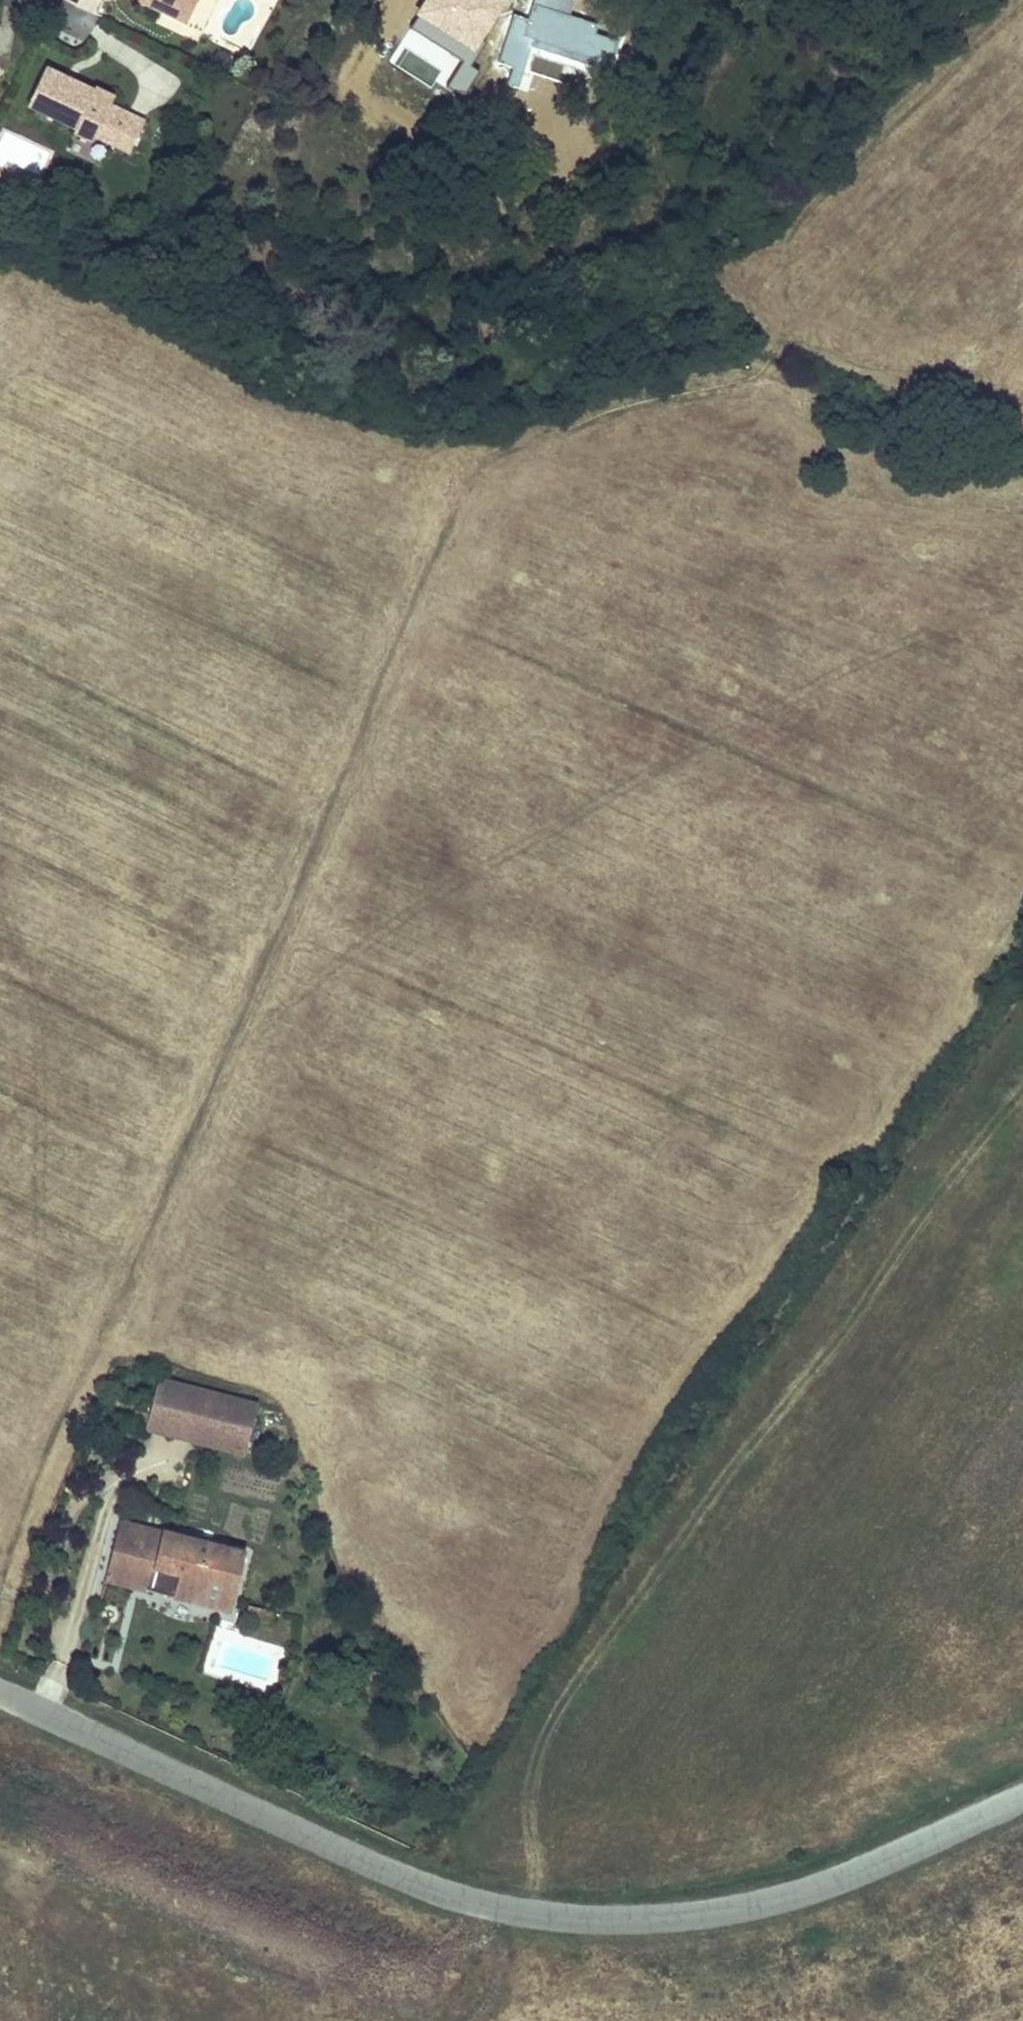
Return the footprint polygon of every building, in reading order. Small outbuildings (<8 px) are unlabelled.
[(197,0),(150,0),(146,7),(185,26),(197,0)] [(505,4),(516,7),(519,0),(427,0),(418,15),(420,16),(413,28),(466,60),(451,84),(464,92),(477,71),(469,66),(477,54),(475,53),(505,4)] [(529,19),(516,15),(501,61),(512,65),(507,81),(518,85),(530,47),(605,71),(615,40),(595,34),(598,25),(567,15),(572,0),(535,0),(529,19)] [(144,124),(109,107),(112,100),(93,90),(92,93),(44,70),(28,106),(75,128),(74,133),(93,142),(95,137),(102,122),(117,129),(111,144),(130,153),(144,124)] [(111,144),(117,129),(102,122),(95,137),(111,144)] [(244,1454),(257,1406),(157,1381),(145,1429),(244,1454)] [(230,1613),(244,1555),(119,1523),(104,1581),(230,1613)]
